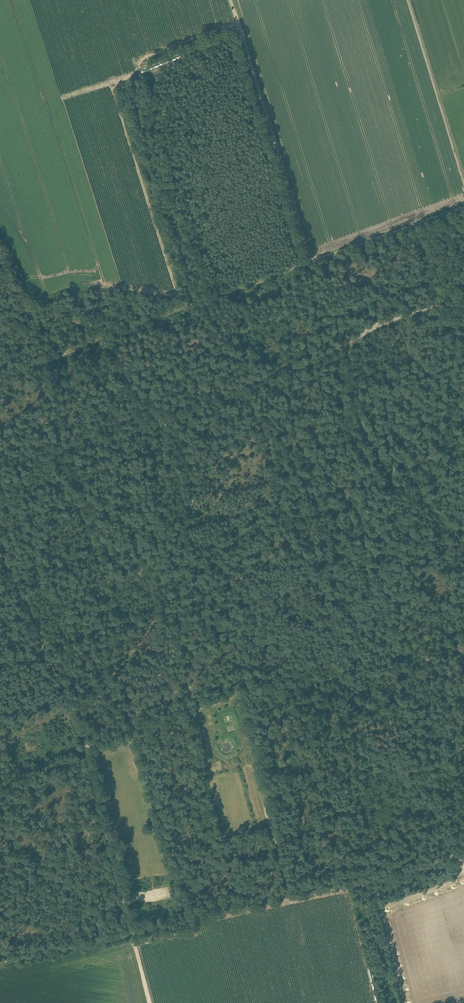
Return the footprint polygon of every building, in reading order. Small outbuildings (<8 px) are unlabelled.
[(130,670),(126,677),(131,679),(135,673),(130,670)]
